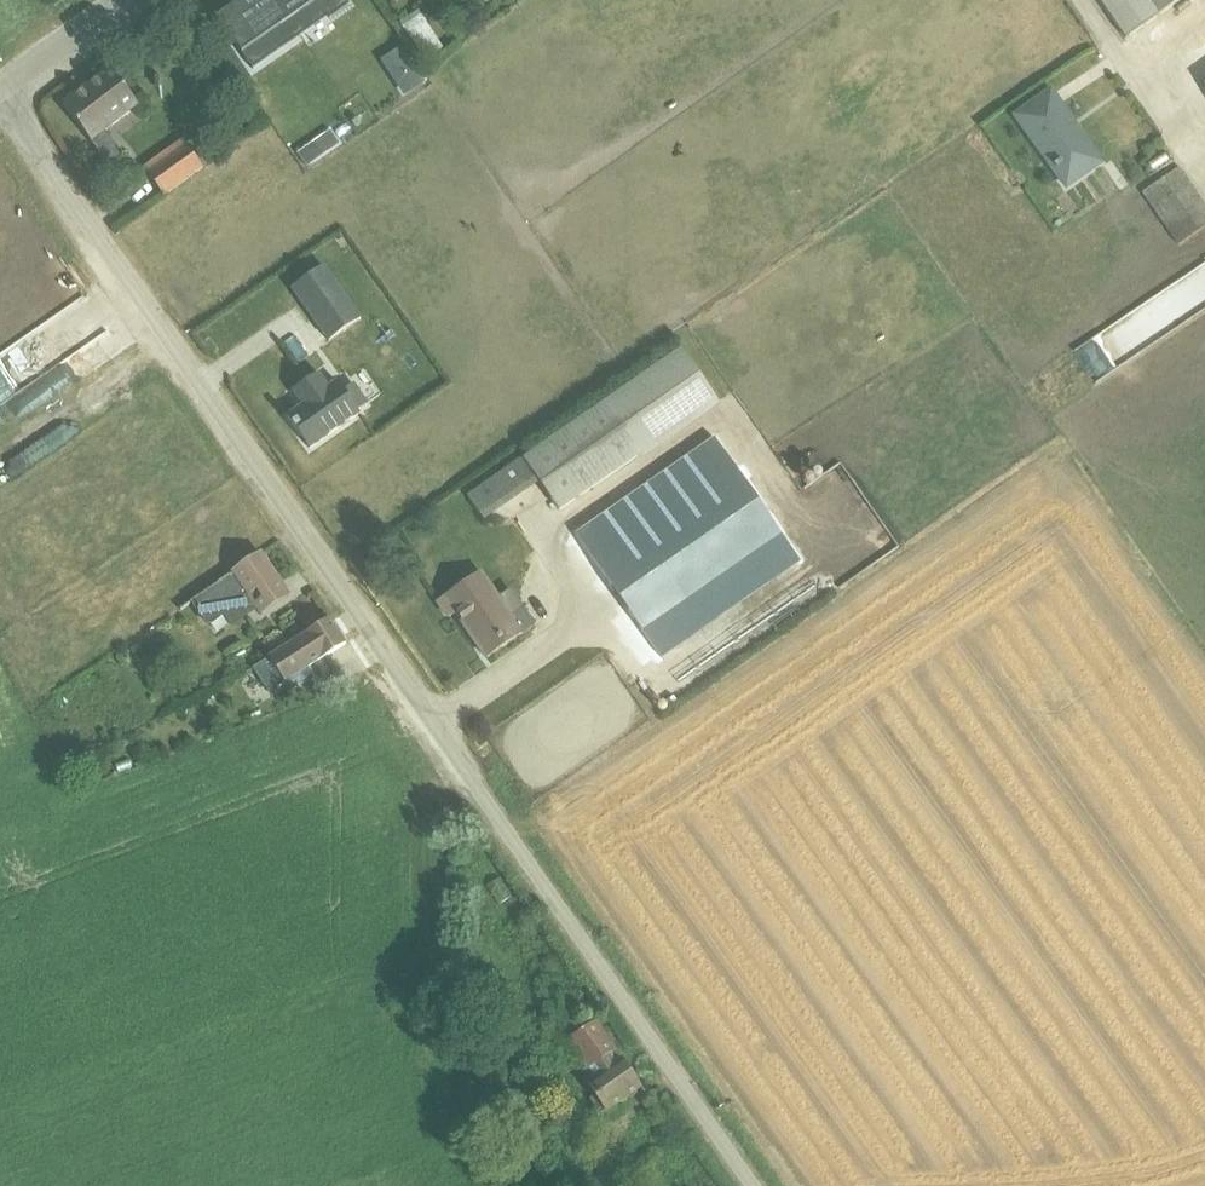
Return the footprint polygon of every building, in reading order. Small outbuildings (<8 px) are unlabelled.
[(275,0),(244,0),(218,19),(254,70),(301,37),(275,0)] [(301,37),(350,5),(346,0),(275,0),(301,37)] [(1126,39),(1183,0),(1099,0),(1126,39)] [(418,10),(400,23),(426,61),(444,48),(418,10)] [(393,98),(414,87),(393,48),(371,60),(393,98)] [(111,70),(64,106),(111,168),(125,157),(107,133),(139,108),(111,70)] [(1051,92),(1015,118),(1065,189),(1101,163),(1051,92)] [(329,139),(344,133),(338,118),(323,124),(329,139)] [(319,128),(285,152),(296,168),(330,144),(319,128)] [(183,141),(144,169),(164,197),(219,157),(209,144),(194,156),(183,141)] [(1143,194),(1179,246),(1204,228),(1204,203),(1181,168),(1143,194)] [(325,266),(292,289),(329,342),(362,319),(325,266)] [(284,329),(272,337),(286,357),(298,349),(284,329)] [(523,458),(468,496),(486,520),(538,479),(561,511),(639,457),(642,461),(721,406),(682,349),(524,459),(523,458)] [(0,400),(0,411),(8,421),(50,384),(36,368),(0,400)] [(303,406),(288,417),(293,425),(310,449),(361,417),(359,413),(370,406),(355,384),(345,391),(339,381),(330,387),(320,373),(293,392),(303,406)] [(28,454),(75,430),(68,417),(22,441),(28,454)] [(714,437),(576,534),(663,658),(801,562),(714,437)] [(251,559),(192,603),(206,626),(224,614),(233,627),(258,610),(261,616),(290,596),(261,553),(255,557),(254,555),(251,559)] [(483,571),(438,602),(449,618),(456,613),(488,659),(533,627),(517,604),(509,609),(483,571)] [(287,682),(325,657),(346,644),(330,619),(267,660),(253,669),(269,693),(287,682)] [(325,657),(287,682),(292,689),(316,673),(321,681),(335,672),(325,657)] [(500,877),(488,885),(500,904),(512,896),(500,877)] [(577,1020),(536,1049),(544,1060),(564,1046),(587,1080),(585,1082),(606,1112),(629,1096),(637,1094),(638,1090),(642,1087),(622,1057),(616,1061),(612,1054),(617,1050),(597,1021),(584,1030),(577,1020)]
